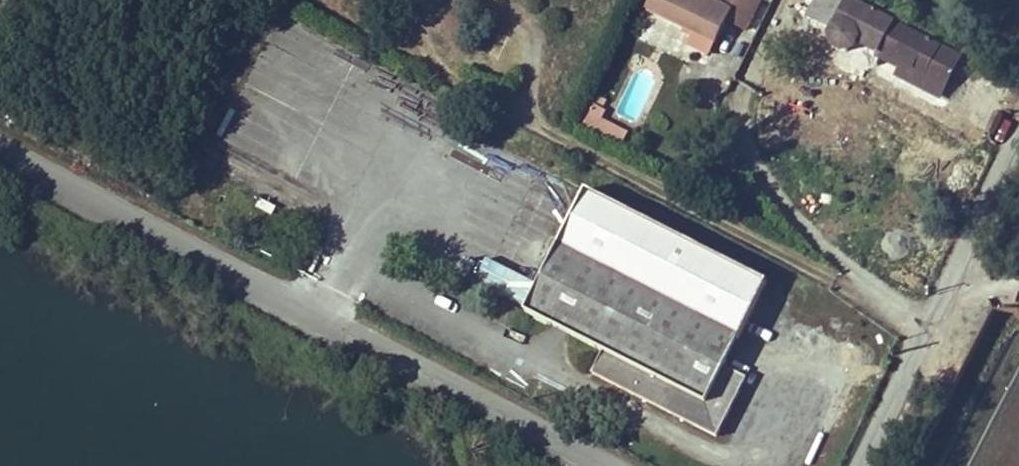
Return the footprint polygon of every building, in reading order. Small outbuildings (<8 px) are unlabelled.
[(721,8),(706,0),(653,0),(647,11),(692,34),(713,44),(724,21),(729,12),(721,8)] [(721,8),(729,12),(724,21),(746,32),(761,0),(725,0),(721,8)] [(937,95),(953,65),(968,73),(978,56),(877,1),(870,14),(846,0),(815,0),(805,17),(828,31),(829,46),(841,54),(854,51),(859,45),(877,55),(874,60),(880,63),(937,95)] [(707,55),(713,44),(692,34),(687,44),(707,55)] [(930,107),(937,95),(880,63),(873,75),(930,107)] [(583,127),(620,148),(629,133),(602,119),(607,111),(595,105),(583,127)] [(772,286),(596,191),(568,244),(744,339),(772,286)] [(1018,256),(1018,233),(1009,251),(1018,256)] [(556,264),(732,360),(744,339),(568,244),(556,264)] [(727,370),(732,360),(556,264),(532,310),(605,349),(593,371),(661,408),(718,439),(749,382),(727,370)]
